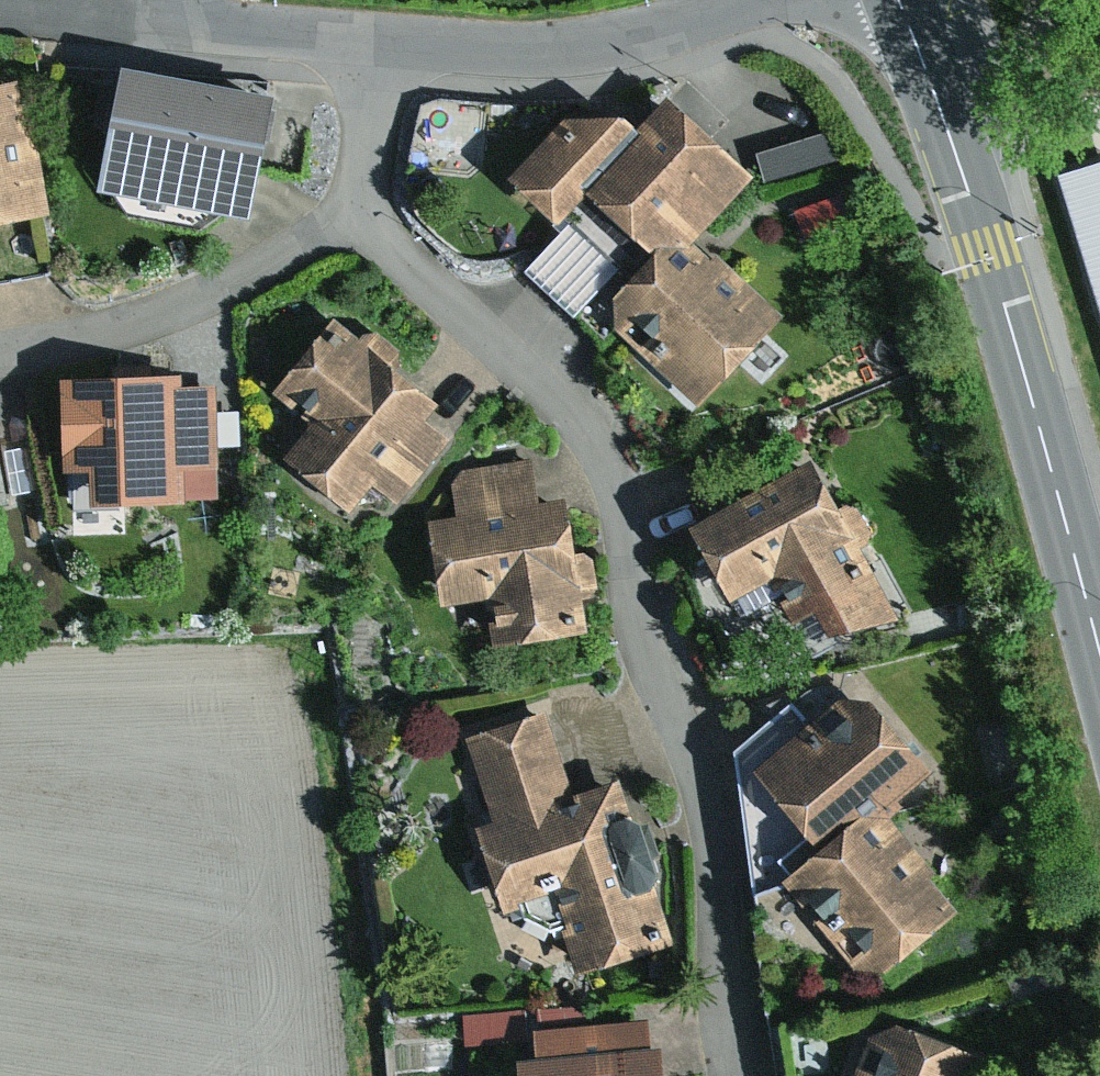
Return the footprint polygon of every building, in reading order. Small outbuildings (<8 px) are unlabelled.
[(287,97),(139,74),(119,198),(267,221),(287,97)] [(0,91),(0,227),(16,224),(57,217),(39,125),(32,126),(24,86),(0,91)] [(576,123),(519,182),(565,225),(596,192),(668,260),(694,232),(706,243),(766,180),(679,98),(650,128),(644,122),(576,123)] [(823,131),(760,148),(769,177),(831,159),(827,145),(823,131)] [(668,260),(596,192),(565,225),(525,268),(597,335),(624,306),(668,260)] [(836,193),(788,209),(799,242),(848,225),(836,193)] [(668,260),(624,306),(622,331),(706,411),(790,322),(714,251),(706,243),(694,232),(668,260)] [(365,340),(342,322),(282,397),(319,426),(288,465),(361,523),(384,494),(406,511),(461,442),(437,423),(451,404),(403,366),(406,353),(379,334),(365,340)] [(192,375),(70,382),(76,503),(105,501),(106,510),(194,506),(192,472),(226,470),(221,384),(193,385),(192,375)] [(0,426),(0,504),(13,502),(2,426),(0,426)] [(799,457),(677,522),(715,594),(758,571),(782,615),(800,605),(812,627),(890,616),(862,569),(851,548),(848,544),(859,538),(864,529),(850,505),(838,500),(826,506),(799,457)] [(460,485),(466,519),(548,505),(541,459),(470,471),(460,485)] [(466,519),(440,524),(455,612),(497,606),(505,653),(599,638),(592,600),(603,591),(600,558),(590,555),(580,500),(548,505),(466,519)] [(868,538),(851,548),(862,569),(880,559),(868,538)] [(836,695),(745,767),(809,848),(869,801),(914,765),(859,696),(836,695)] [(553,717),(474,741),(495,808),(478,813),(506,904),(511,902),(516,917),(530,913),(532,920),(560,934),(576,930),(589,976),(678,951),(662,895),(671,880),(655,828),(640,820),(629,785),(579,800),(553,717)] [(773,878),(809,848),(745,767),(731,777),(743,882),(773,878)] [(926,869),(869,801),(809,848),(773,878),(845,964),(874,968),(946,908),(919,875),(926,869)] [(773,878),(743,882),(761,1029),(885,1010),(874,968),(845,964),(773,878)] [(528,1014),(488,1020),(492,1046),(532,1040),(528,1014)] [(861,1032),(844,1075),(977,1075),(984,1057),(886,1018),(861,1032)] [(545,1032),(547,1064),(659,1056),(657,1024),(545,1032)] [(537,1064),(538,1075),(672,1075),(671,1055),(659,1056),(547,1064),(537,1064)]
